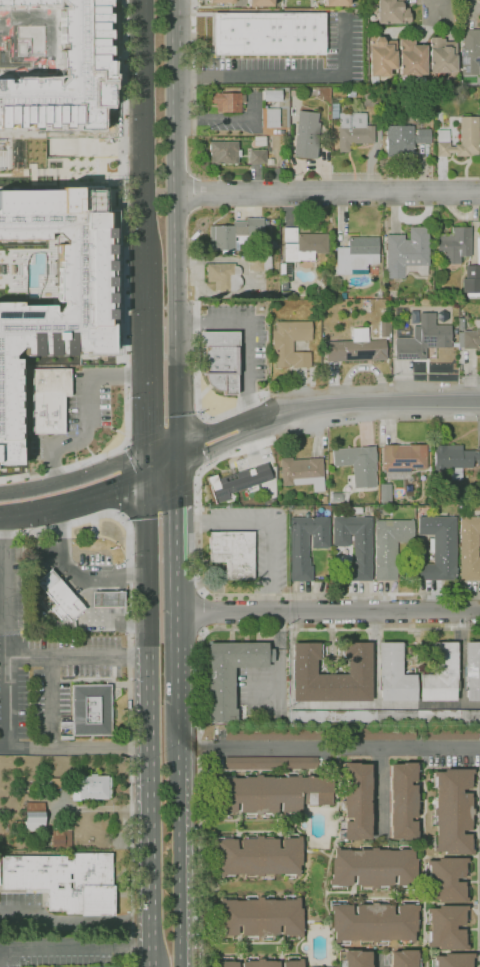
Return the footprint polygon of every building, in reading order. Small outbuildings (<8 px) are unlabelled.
[(56,5),(56,67),(62,67),(62,74),(79,74),(80,0),(0,0),(0,5),(56,5)] [(246,8),(246,0),(275,0),(275,6),(276,6),(276,8),(246,8)] [(321,6),(321,0),(350,0),(350,6),(349,6),(349,7),(348,7),(348,9),(322,9),(322,8),(321,8),(321,6)] [(409,23),(408,0),(376,0),(376,23),(409,23)] [(325,54),(324,54),(213,55),(213,14),(324,13),(325,54)] [(463,30),(479,29),(479,43),(479,74),(461,75),(461,45),(463,45),(463,30)] [(368,77),(388,76),(388,69),(395,69),(395,38),(368,39),(368,77)] [(425,76),(425,44),(413,44),(413,39),(398,39),(398,76),(425,76)] [(455,72),(456,39),(429,39),(428,72),(455,72)] [(44,105),(30,105),(30,78),(0,78),(0,129),(44,130),(44,105)] [(281,90),(263,89),(263,100),(281,100),(281,90)] [(381,106),(364,106),(364,92),(381,92),(381,106)] [(242,112),(216,112),(216,103),(210,103),(210,93),(241,93),(241,95),(245,95),(245,102),(241,102),(241,108),(242,108),(242,112)] [(280,127),(262,128),(262,109),(279,108),(280,127)] [(316,158),(293,156),(298,111),(318,113),(317,123),(320,123),(316,158)] [(338,152),(338,127),(339,127),(339,123),(338,123),(338,119),(339,119),(339,113),(366,113),(366,126),(374,126),(374,143),(348,144),(349,152),(338,152)] [(478,156),(455,156),(455,153),(449,153),(449,156),(436,156),(436,142),(437,142),(437,130),(449,130),(449,142),(450,142),(450,146),(455,146),(455,144),(460,144),(459,117),(478,117),(478,156)] [(414,155),(386,155),(386,125),(413,125),(413,135),(416,135),(416,129),(430,129),(430,143),(414,143),(414,155)] [(266,145),(254,145),(254,136),(266,136),(266,145)] [(224,165),(221,165),(221,162),(218,162),(218,164),(210,164),(210,153),(210,149),(209,149),(209,145),(210,145),(210,141),(238,141),(238,143),(238,145),(238,150),(241,150),(241,157),(238,157),(238,158),(238,163),(238,164),(236,164),(236,165),(234,165),(234,164),(231,164),(227,164),(224,164),(224,165)] [(266,164),(249,164),(249,150),(266,150),(266,164)] [(0,203),(0,238),(54,236),(56,334),(0,292),(0,465),(20,464),(17,367),(78,347),(77,294),(110,319),(106,167),(0,203)] [(209,250),(209,226),(233,226),(233,221),(247,221),(247,218),(263,218),(263,221),(268,221),(268,227),(263,227),(263,244),(240,244),(240,242),(238,242),(238,237),(235,237),(235,250),(209,250)] [(420,275),(420,265),(404,265),(404,278),(387,279),(386,250),(382,250),(382,237),(386,237),(386,235),(404,235),(404,239),(409,239),(409,227),(429,226),(429,265),(427,265),(427,275),(420,275)] [(460,264),(444,264),(444,256),(440,256),(440,252),(437,252),(437,234),(451,234),(451,227),(471,227),(471,257),(460,257),(460,264)] [(310,262),(303,262),(303,260),(299,261),(299,262),(284,262),(284,244),(297,244),(297,241),(284,242),(284,228),(300,228),(301,234),(328,234),(328,253),(314,253),(314,262),(310,262)] [(367,274),(336,274),(337,247),(348,247),(348,237),(379,237),(379,264),(367,264),(367,274)] [(248,271),(248,255),(271,255),(271,271),(248,271)] [(236,291),(218,291),(218,290),(214,290),(214,282),(207,282),(206,264),(234,263),(234,266),(236,266),(237,267),(238,267),(239,268),(240,269),(240,270),(240,271),(240,272),(240,274),(239,275),(238,276),(239,277),(240,278),(241,279),(241,280),(241,281),(242,282),(242,283),(242,284),(241,285),(241,286),(240,288),(239,289),(238,290),(237,291),(236,291)] [(465,265),(479,265),(479,299),(467,299),(467,294),(468,294),(468,293),(462,293),(462,278),(466,278),(465,265)] [(363,311),(362,304),(370,303),(370,311),(363,311)] [(426,359),(396,360),(396,344),(409,344),(409,342),(421,342),(420,325),(419,325),(419,321),(420,321),(420,313),(435,313),(435,325),(451,325),(451,348),(426,348),(426,359)] [(476,318),(479,318),(479,351),(476,351),(476,349),(463,349),(463,348),(458,348),(458,332),(463,332),(463,331),(475,331),(475,329),(476,329),(476,318)] [(310,367),(293,367),(293,365),(289,365),(289,368),(275,368),(275,350),(272,350),(272,331),(275,331),(275,322),(312,321),(312,341),(292,341),(292,352),(310,352),(310,367)] [(381,337),(380,322),(388,321),(389,337),(381,337)] [(326,362),(325,342),(352,341),(352,328),(368,328),(368,340),(385,340),(386,359),(326,362)] [(238,332),(238,347),(237,347),(237,375),(236,375),(236,395),(223,395),(223,391),(219,391),(215,390),(211,387),(208,384),(206,380),(205,375),(203,375),(203,373),(204,373),(204,348),(199,348),(199,332),(238,332)] [(64,433),(32,434),(31,369),(70,369),(71,396),(64,396),(64,433)] [(385,472),(385,469),(383,469),(383,445),(398,445),(398,446),(409,446),(409,445),(426,445),(426,469),(410,469),(410,472),(385,472)] [(476,448),(479,448),(479,465),(476,465),(476,460),(473,461),(473,468),(461,468),(461,470),(450,470),(450,468),(444,468),(444,471),(434,471),(434,466),(434,445),(462,445),(462,450),(476,450),(476,448)] [(353,488),(352,465),(334,466),(332,449),(375,446),(376,463),(375,463),(376,471),(375,471),(376,486),(353,488)] [(313,492),(312,484),(282,486),(280,458),(292,457),(292,460),(322,458),(324,491),(313,492)] [(215,505),(207,482),(267,463),(272,479),(228,494),(230,499),(215,505)] [(380,504),(380,484),(391,484),(391,504),(380,504)] [(347,502),(331,501),(331,492),(348,493),(347,502)] [(456,580),(418,580),(418,564),(433,564),(433,553),(429,553),(429,538),(433,538),(433,535),(418,535),(418,517),(455,516),(456,580)] [(459,517),(479,516),(479,534),(478,535),(479,546),(478,546),(478,557),(479,557),(479,564),(479,580),(460,580),(459,517)] [(312,581),(290,582),(290,517),(328,517),(328,548),(311,548),(311,535),(308,535),(308,558),(309,558),(309,566),(312,566),(312,581)] [(371,581),(349,581),(349,565),(352,565),(352,558),(353,558),(353,548),(352,548),(352,535),(349,535),(349,546),(332,546),(332,517),(371,517),(371,581)] [(397,580),(375,580),(375,520),(414,520),(414,542),(397,542),(397,580)] [(254,580),(225,580),(225,562),(209,562),(209,532),(253,532),(254,580)] [(70,622),(65,616),(60,620),(50,609),(55,605),(36,583),(51,570),(85,609),(70,622)] [(93,607),(93,593),(124,592),(124,606),(93,607)] [(416,701),(380,701),(380,690),(378,690),(378,663),(379,663),(379,643),(401,642),(401,644),(403,643),(403,657),(401,657),(402,675),(415,675),(416,701)] [(456,700),(420,701),(420,675),(434,675),(434,650),(431,650),(431,643),(434,643),(456,642),(457,681),(458,681),(458,690),(456,690),(456,700)] [(464,642),(479,642),(479,701),(466,701),(466,690),(464,690),(464,679),(464,642)] [(236,722),(208,722),(208,677),(209,677),(209,664),(209,643),(268,643),(268,649),(274,649),(274,662),(268,662),(268,667),(234,667),(234,709),(236,709),(236,722)] [(371,701),(293,701),(293,643),(319,643),(319,644),(321,644),(321,659),(316,659),(316,674),(347,674),(347,659),(344,659),(344,643),(370,643),(371,701)] [(60,740),(60,735),(73,735),(72,728),(60,729),(60,722),(72,722),(72,685),(111,684),(112,735),(73,736),(73,740),(60,740)] [(290,710),(479,710),(479,721),(290,722),(290,710)] [(318,740),(225,740),(225,729),(318,729),(318,740)] [(317,769),(225,769),(225,757),(317,757),(317,769)] [(359,840),(345,840),(345,839),(338,839),(338,830),(344,830),(344,821),(351,821),(351,818),(344,818),(344,810),(343,810),(343,808),(342,808),(342,802),(344,802),(344,785),(351,785),(351,782),(344,782),(344,770),(342,770),(342,765),(344,765),(344,763),(370,763),(371,839),(359,839),(359,840)] [(416,840),(402,840),(402,839),(390,839),(390,825),(389,825),(389,814),(390,814),(390,803),(391,803),(391,801),(390,801),(390,790),(389,790),(389,777),(390,777),(390,763),(416,763),(416,781),(410,781),(410,785),(416,785),(416,830),(417,830),(417,837),(416,837),(416,840)] [(445,854),(445,851),(433,851),(433,847),(434,847),(434,836),(436,836),(436,826),(436,825),(433,825),(433,808),(436,808),(436,776),(433,776),(433,772),(444,772),(444,769),(473,769),(473,774),(470,774),(470,789),(461,789),(461,792),(470,792),(471,830),(461,830),(461,834),(471,834),(471,849),(473,849),(473,854),(445,854)] [(79,801),(72,801),(71,776),(90,776),(90,774),(96,774),(96,776),(107,776),(107,777),(110,777),(110,797),(107,797),(107,799),(79,799),(79,801)] [(296,815),(296,813),(285,813),(281,813),(281,802),(277,803),(277,812),(273,812),(244,813),(244,812),(240,812),(240,803),(236,803),(236,812),(232,812),(232,813),(220,813),(220,812),(219,812),(219,775),(223,775),(223,778),(234,777),(234,778),(244,778),(244,777),(255,777),(255,775),(262,775),(262,777),(273,777),(273,778),(285,778),(285,777),(296,777),(296,774),(300,774),(300,777),(306,777),(306,776),(332,776),(332,805),(307,805),(307,804),(300,804),(300,815),(296,815)] [(44,831),(14,831),(14,821),(25,821),(25,812),(25,803),(44,803),(44,831)] [(114,831),(114,825),(116,825),(116,822),(118,822),(123,822),(123,820),(122,820),(122,813),(128,813),(128,830),(114,831)] [(71,850),(50,850),(50,848),(44,848),(44,839),(51,839),(51,834),(52,834),(52,830),(63,830),(63,825),(71,825),(71,850)] [(256,877),(256,874),(224,875),(224,877),(220,877),(219,866),(217,866),(217,845),(214,845),(214,840),(221,840),(221,839),(232,839),(237,839),(237,849),(240,849),(240,839),(245,839),(256,838),(256,836),(262,836),(262,838),(273,838),(273,839),(277,839),(278,848),(281,848),(281,839),(285,839),(285,838),(296,838),(296,836),(302,836),(302,865),(299,865),(299,876),(295,876),(295,874),(262,874),(262,877),(256,877)] [(377,889),(370,889),(370,886),(359,886),(359,885),(355,885),(355,876),(351,876),(351,885),(347,885),(347,886),(336,886),(336,885),(329,885),(329,880),(331,880),(331,859),(334,859),(334,847),(338,847),(338,850),(371,850),(371,848),(377,848),(377,850),(388,850),(398,850),(409,850),(409,847),(413,847),(413,859),(417,859),(417,886),(396,886),(396,876),(392,876),(392,886),(377,886),(377,889)] [(114,916),(81,916),(81,914),(65,914),(65,911),(48,911),(47,889),(2,889),(1,856),(66,856),(66,861),(72,861),(72,853),(111,853),(112,885),(114,885),(114,916)] [(467,902),(438,902),(438,900),(429,900),(429,876),(428,876),(428,865),(426,865),(426,861),(438,861),(438,858),(467,858),(467,863),(465,863),(465,878),(455,878),(455,882),(465,882),(465,897),(467,897),(467,902)] [(298,937),(298,935),(282,936),(282,926),(278,926),(278,936),(244,936),(244,935),(241,935),(241,926),(237,926),(237,935),(232,935),(232,936),(219,937),(218,909),(220,909),(220,898),(224,898),(224,900),(235,900),(235,901),(245,901),(245,900),(274,900),(284,900),(284,899),(295,899),(295,897),(299,897),(299,908),(302,908),(302,937),(298,937)] [(414,943),(409,943),(409,940),(338,941),(338,943),(334,943),(334,931),(332,932),(331,911),(330,911),(329,905),(336,905),(347,905),(351,905),(351,915),(355,915),(355,905),(360,905),(360,904),(388,904),(388,905),(393,905),(393,915),(397,915),(397,905),(401,905),(401,904),(416,904),(416,931),(414,931),(414,943)] [(467,949),(438,950),(438,947),(426,947),(426,942),(428,942),(428,931),(430,931),(430,924),(429,924),(429,923),(428,923),(428,913),(426,913),(426,908),(438,908),(438,906),(467,906),(467,910),(464,910),(464,926),(455,926),(455,929),(465,929),(465,945),(467,945),(467,949)] [(370,952),(370,966),(344,966),(344,959),(344,953),(344,950),(359,950),(359,951),(370,951),(370,952)] [(419,958),(419,966),(389,966),(389,965),(390,965),(390,951),(399,952),(399,950),(416,950),(416,958),(419,958)] [(471,958),(471,966),(434,966),(434,956),(444,956),(444,953),(474,953),(474,958),(471,958)] [(302,959),(302,966),(283,966),(283,961),(287,961),(298,960),(298,959),(302,959)]
